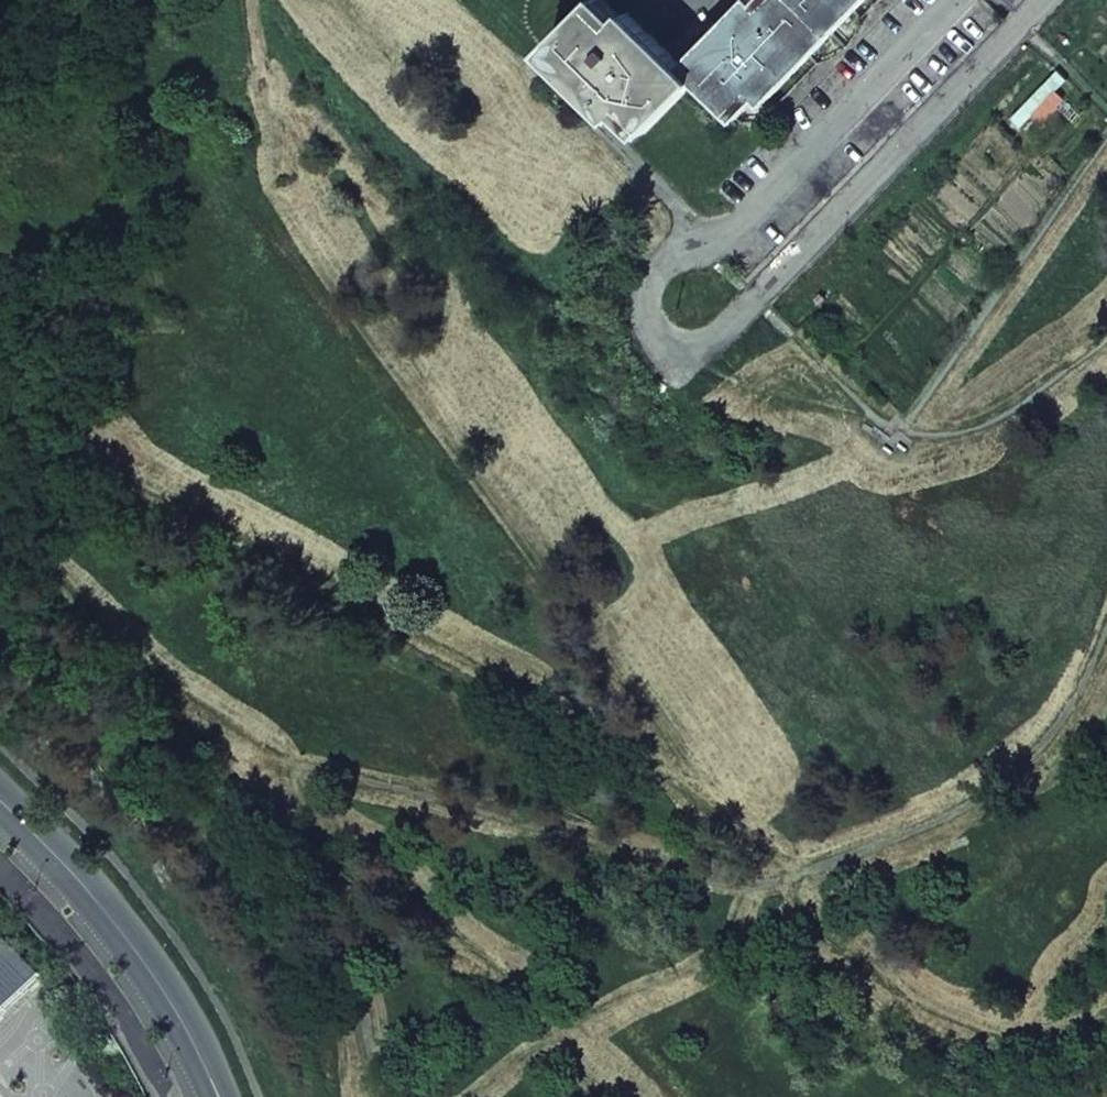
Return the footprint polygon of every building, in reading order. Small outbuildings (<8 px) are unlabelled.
[(683,64),(698,79),(733,111),(755,89),(767,101),(864,0),(773,0),(764,9),(754,0),(748,0),(683,64)] [(595,3),(548,51),(617,117),(629,104),(652,126),(698,79),(683,64),(629,12),(617,25),(595,3)] [(40,973),(0,935),(0,936),(0,1014),(40,973)]
